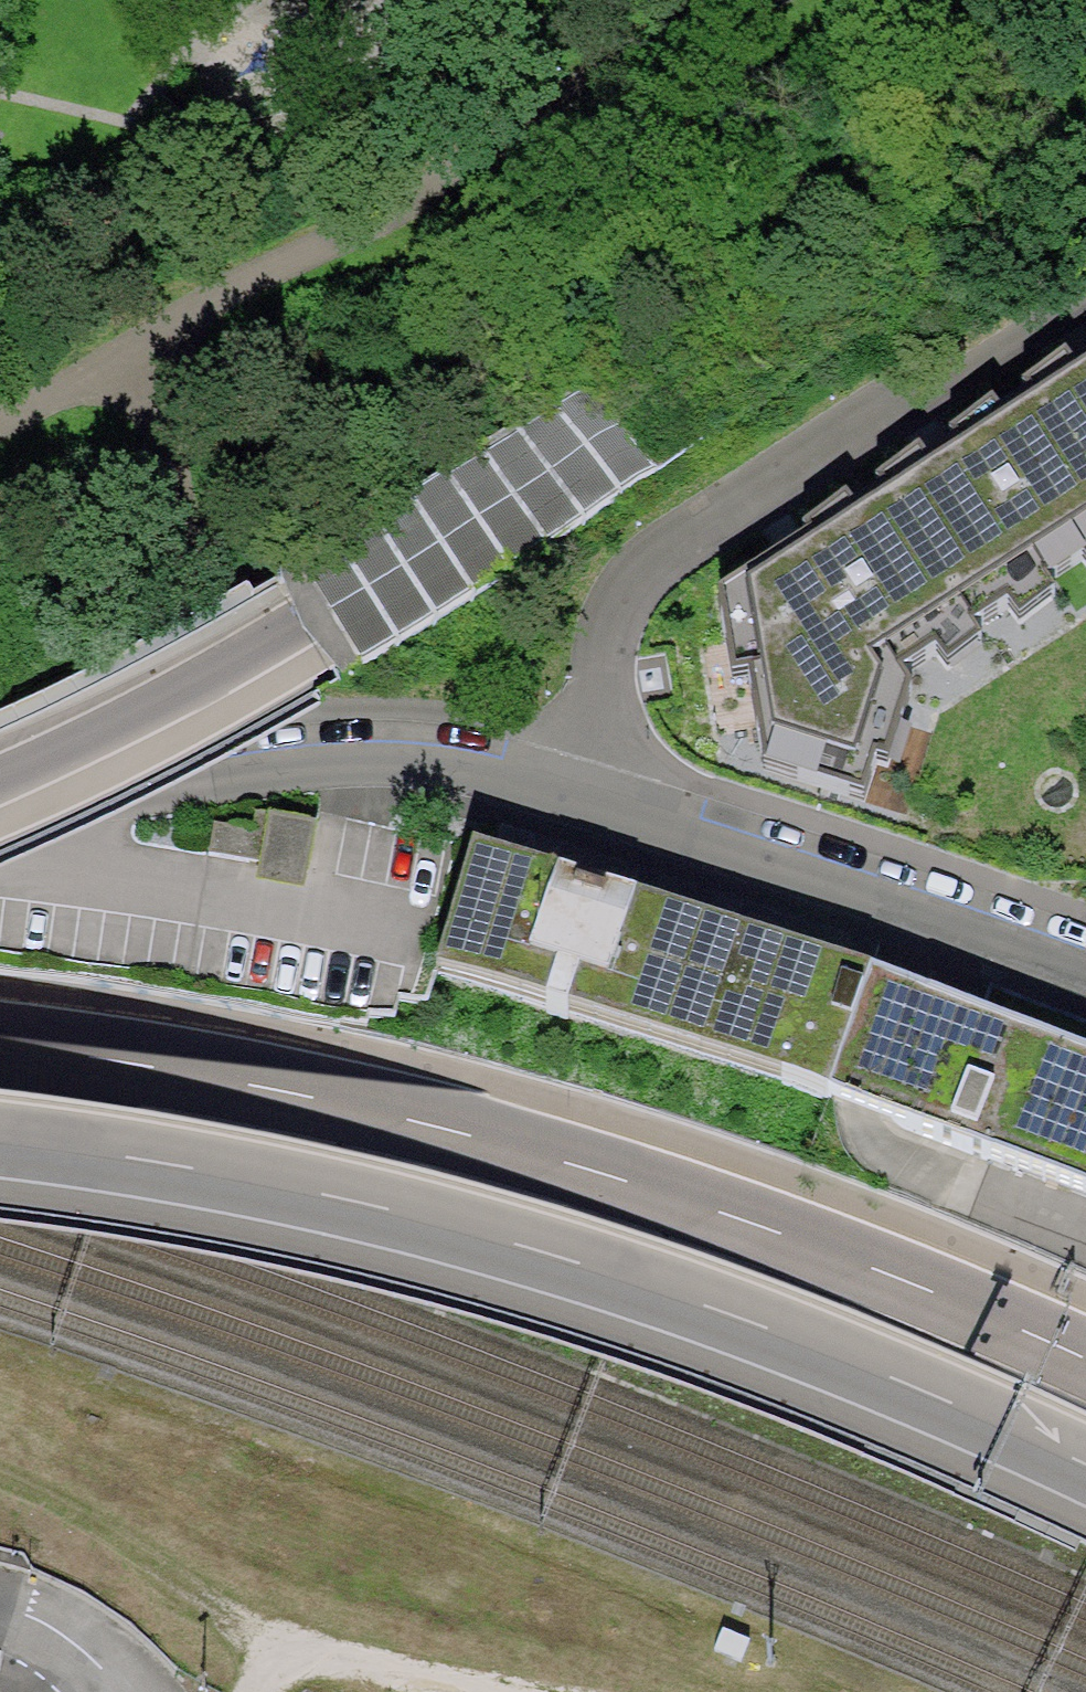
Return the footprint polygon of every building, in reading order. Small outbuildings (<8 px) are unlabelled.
[(943,453),(795,548),(720,597),(724,645),(743,640),(766,774),(866,802),(905,674),(1085,557),(1085,362),(943,453)] [(990,989),(979,1015),(941,1000),(870,973),(874,960),(826,945),(822,958),(783,946),(473,848),(436,976),(547,1011),(546,1013),(567,1020),(568,1018),(827,1099),(1085,1198),(1085,1026),(990,989)]
